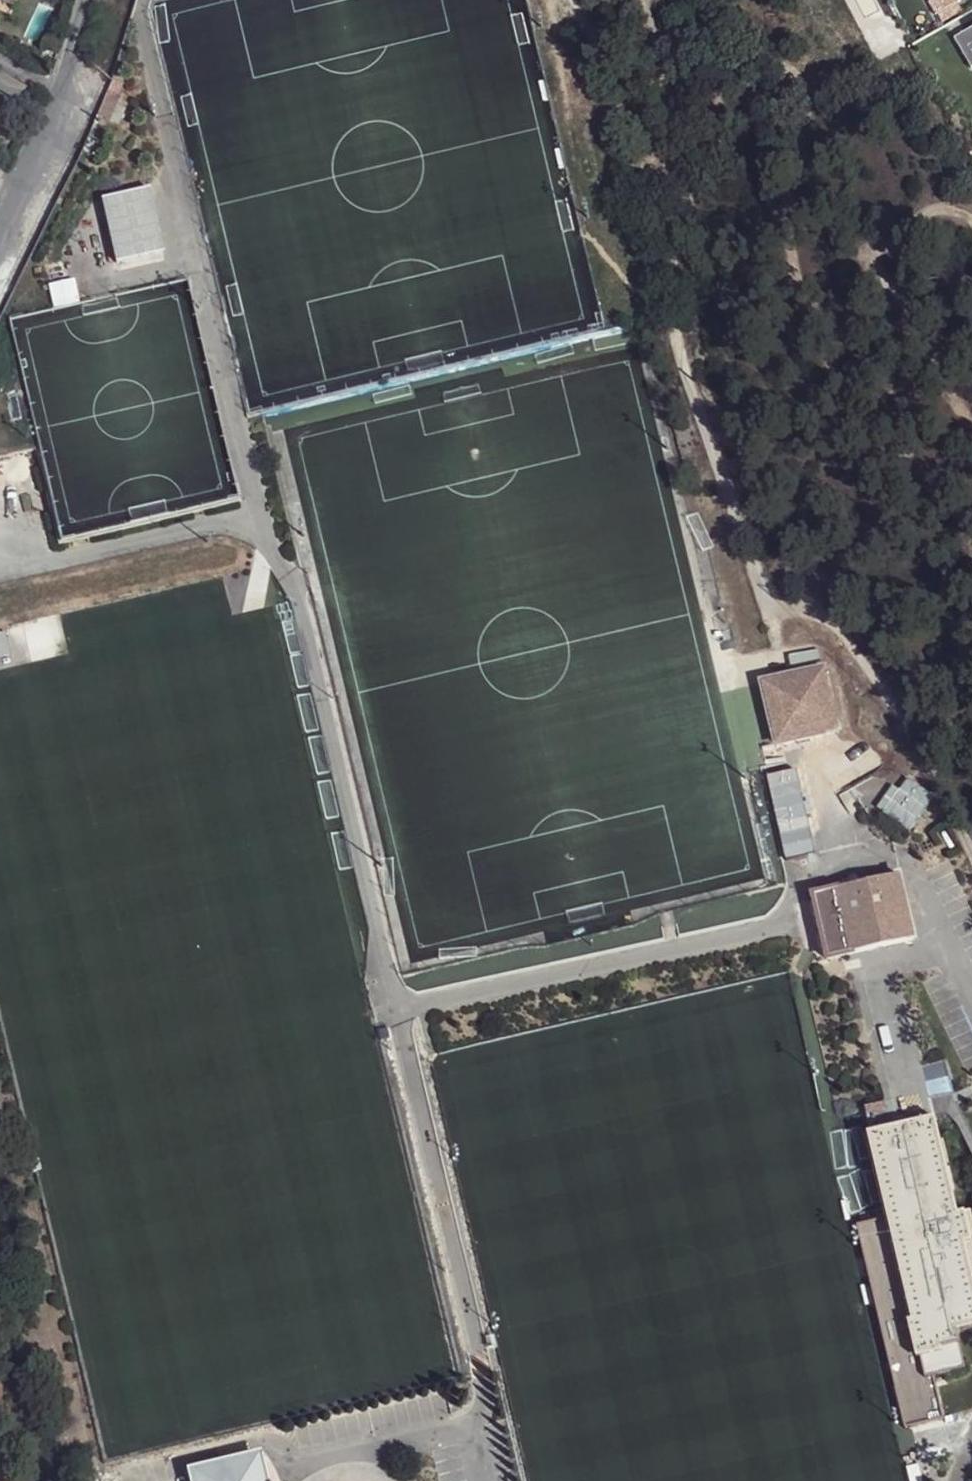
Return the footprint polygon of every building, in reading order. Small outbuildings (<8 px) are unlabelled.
[(953,40),(971,70),(971,69),(971,29),(953,40)] [(100,197),(115,262),(164,250),(148,185),(100,197)] [(0,634),(0,657),(9,656),(5,633),(0,634)] [(825,669),(757,683),(773,749),(839,733),(825,669)] [(908,833),(933,797),(901,775),(876,811),(908,833)] [(802,780),(770,785),(781,857),(813,852),(802,780)] [(899,876),(834,890),(849,953),(914,940),(899,876)] [(876,1137),(919,1323),(914,1324),(927,1380),(967,1371),(962,1349),(968,1348),(965,1334),(971,1332),(971,1217),(964,1218),(941,1121),(876,1137)] [(187,1470),(190,1480),(271,1480),(264,1452),(187,1470)]
